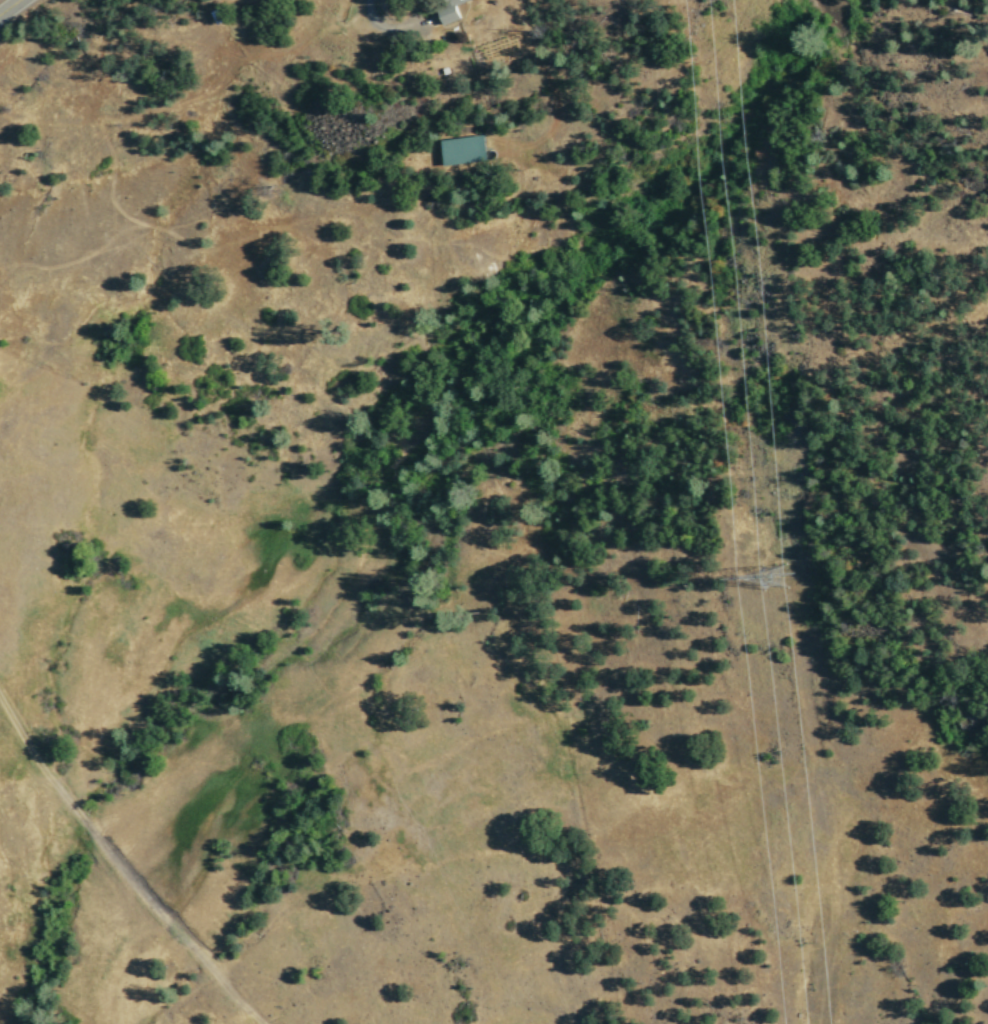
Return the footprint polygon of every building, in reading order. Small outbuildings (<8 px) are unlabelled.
[(461,18),(456,6),(469,0),(444,0),(447,6),(436,11),(443,26),(461,18)] [(441,165),(486,160),(484,135),(439,140),(441,165)]
